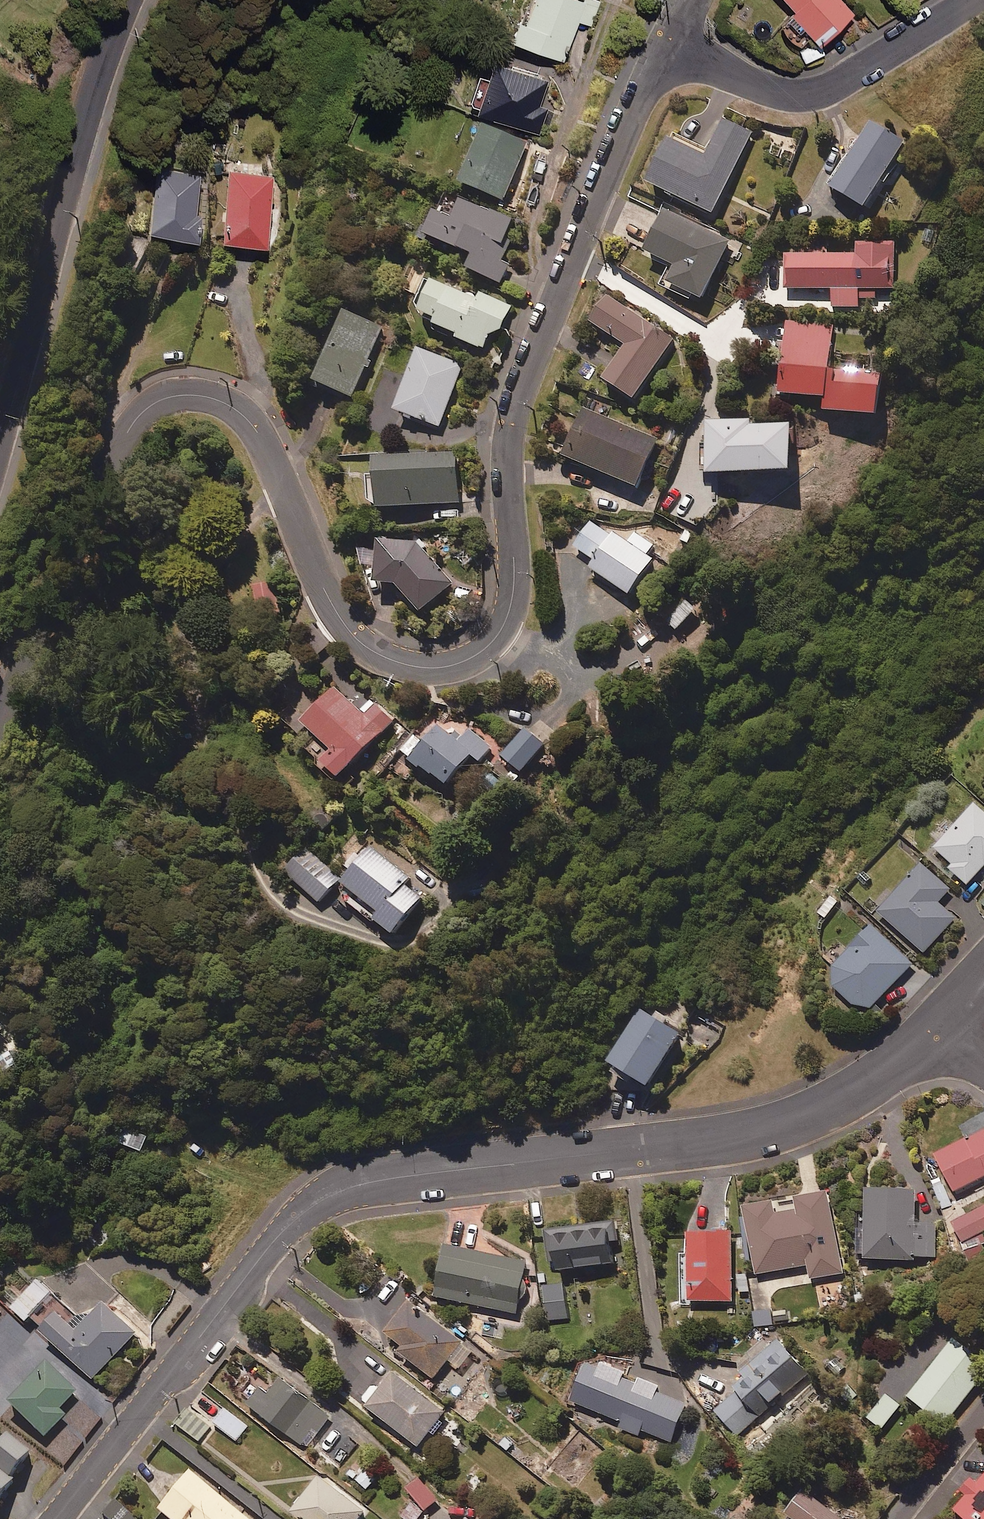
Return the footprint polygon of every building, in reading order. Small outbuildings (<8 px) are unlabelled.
[(579,0),(537,0),(534,8),(527,6),(514,42),(564,61),(580,21),(591,26),(599,7),(579,0)] [(839,0),(780,0),(788,9),(772,23),(796,50),(809,39),(817,48),(853,16),(839,0)] [(492,80),(482,77),(473,104),(480,106),(478,114),(541,134),(549,109),(543,107),(551,80),(498,63),(492,80)] [(752,139),(724,126),(706,163),(672,148),(651,193),(714,222),(752,139)] [(906,148),(871,127),(830,196),(866,217),(906,148)] [(529,145),(490,130),(467,189),(507,204),(529,145)] [(203,174),(159,170),(152,237),(199,242),(202,216),(199,215),(203,174)] [(273,175),(230,173),(227,245),(270,247),(273,175)] [(523,228),(468,206),(460,226),(442,218),(432,242),(484,263),(478,277),(506,288),(514,269),(508,267),(523,228)] [(731,247),(666,217),(647,261),(676,275),(668,293),(703,309),(731,247)] [(895,246),(857,247),(857,257),(786,258),(787,295),(833,295),(833,312),(860,311),(860,296),(896,295),(895,246)] [(483,304),(441,288),(429,321),(444,326),(441,335),(488,353),(493,341),(506,335),(515,309),(486,298),(483,304)] [(675,345),(609,304),(592,330),(627,352),(604,389),(634,408),(675,345)] [(385,330),(351,317),(324,389),(358,402),(385,330)] [(818,324),(787,321),(778,400),(826,406),(825,420),(878,426),(883,378),(829,371),(834,329),(818,324)] [(465,368),(423,353),(402,416),(444,431),(465,368)] [(660,445),(586,415),(565,465),(638,496),(660,445)] [(792,427),(706,426),(706,485),(791,486),(792,427)] [(428,459),(428,452),(414,454),(415,461),(381,465),(387,515),(465,506),(460,456),(428,459)] [(624,546),(593,524),(574,550),(595,566),(590,573),(630,602),(655,567),(647,561),(656,548),(635,532),(624,546)] [(413,554),(384,550),(382,590),(402,591),(427,617),(459,587),(420,546),(413,554)] [(281,610),(275,585),(254,590),(260,615),(281,610)] [(366,715),(334,688),(303,725),(336,753),(325,766),(343,782),(394,720),(375,704),(366,715)] [(442,727),(428,746),(418,738),(405,754),(415,762),(413,765),(452,795),(477,762),(484,768),(498,750),(473,730),(463,743),(442,727)] [(550,747),(528,730),(505,761),(528,777),(550,747)] [(509,789),(491,776),(482,789),(499,802),(509,789)] [(974,801),(935,845),(952,861),(949,865),(968,882),(983,864),(983,810),(974,801)] [(417,884),(372,850),(337,898),(400,945),(431,904),(412,889),(417,884)] [(950,887),(921,861),(878,909),(925,950),(955,916),(938,900),(950,887)] [(341,882),(313,862),(295,886),(324,907),(341,882)] [(832,982),(854,1002),(872,1004),(912,962),(871,923),(831,965),(832,982)] [(659,1022),(648,1015),(614,1070),(657,1097),(674,1070),(695,1037),(662,1017),(659,1022)] [(0,1028),(0,1048),(10,1037),(0,1028)] [(22,1070),(13,1055),(0,1062),(9,1078),(22,1070)] [(159,1121),(131,1111),(119,1146),(147,1155),(159,1121)] [(935,1152),(954,1192),(983,1177),(983,1129),(935,1152)] [(915,1183),(865,1184),(866,1224),(857,1224),(857,1257),(936,1256),(936,1222),(915,1222),(915,1183)] [(841,1273),(829,1189),(795,1194),(797,1208),(775,1211),(773,1197),(744,1201),(754,1271),(808,1264),(810,1277),(841,1273)] [(953,1220),(963,1240),(983,1230),(983,1205),(953,1220)] [(612,1262),(608,1220),(548,1227),(553,1269),(612,1262)] [(731,1294),(732,1273),(732,1228),(687,1227),(686,1298),(731,1299),(731,1294)] [(527,1258),(443,1241),(432,1295),(516,1312),(527,1258)] [(749,1273),(732,1273),(731,1294),(749,1295),(749,1273)] [(57,1297),(40,1282),(14,1311),(30,1326),(57,1297)] [(564,1282),(543,1284),(546,1320),(567,1319),(564,1282)] [(473,1349),(409,1297),(384,1329),(402,1343),(398,1347),(434,1376),(448,1358),(459,1367),(473,1349)] [(774,1308),(751,1309),(752,1328),(775,1326),(774,1308)] [(140,1337),(110,1309),(84,1337),(65,1320),(48,1339),(97,1384),(140,1337)] [(954,1333),(908,1393),(944,1421),(983,1370),(983,1357),(954,1333)] [(779,1336),(737,1370),(745,1380),(711,1407),(735,1436),(811,1376),(779,1336)] [(659,1383),(587,1353),(568,1397),(623,1420),(620,1427),(638,1434),(640,1429),(670,1441),(686,1402),(656,1390),(659,1383)] [(79,1395),(49,1368),(11,1410),(47,1442),(67,1420),(61,1414),(79,1395)] [(446,1410),(393,1368),(366,1401),(419,1443),(446,1410)] [(280,1375),(255,1407),(301,1444),(326,1411),(280,1375)] [(901,1402),(886,1389),(864,1415),(880,1428),(901,1402)] [(248,1426),(224,1407),(213,1421),(236,1440),(248,1426)] [(210,1426),(187,1409),(176,1425),(199,1441),(210,1426)] [(16,1493),(40,1462),(10,1439),(0,1452),(0,1481),(16,1493)] [(366,1463),(353,1476),(367,1490),(380,1477),(366,1463)] [(185,1469),(154,1507),(168,1518),(248,1518),(185,1469)] [(319,1473),(291,1508),(305,1518),(357,1518),(365,1509),(319,1473)] [(969,1490),(953,1506),(967,1518),(983,1518),(983,1473),(969,1490)] [(415,1474),(402,1486),(414,1500),(401,1512),(408,1518),(415,1518),(438,1497),(415,1474)] [(0,1481),(0,1518),(19,1496),(16,1493),(0,1481)] [(804,1484),(785,1508),(799,1518),(848,1518),(804,1484)] [(752,1492),(726,1518),(745,1518),(762,1501),(752,1492)] [(115,1501),(104,1514),(110,1518),(135,1518),(136,1518),(115,1501)]
